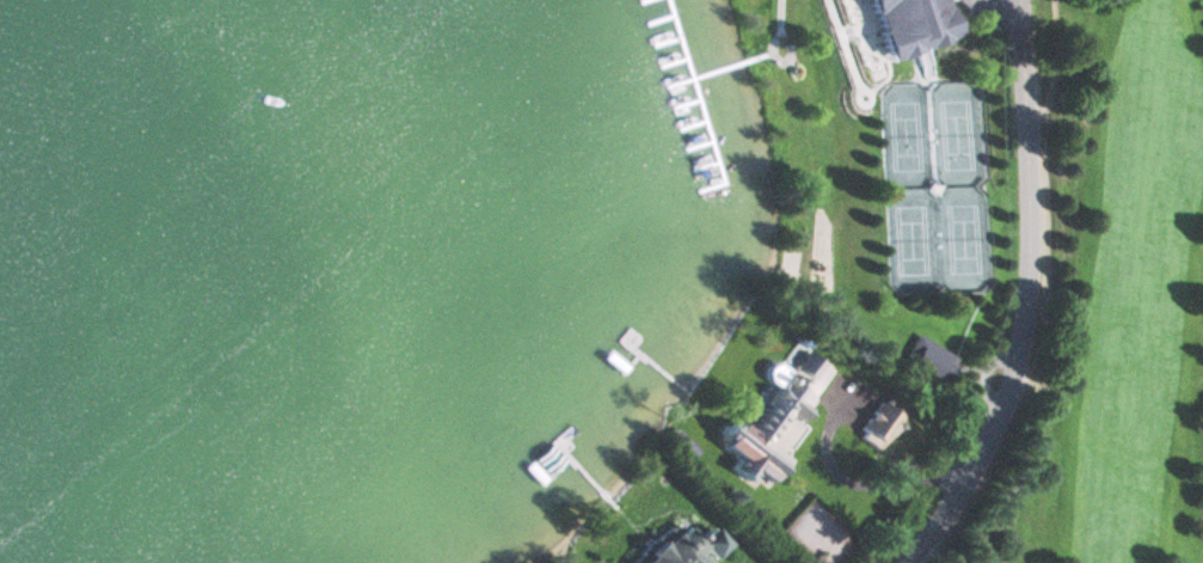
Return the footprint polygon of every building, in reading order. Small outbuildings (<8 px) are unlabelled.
[(885,66),(964,39),(951,0),(863,0),(885,66)] [(812,421),(835,399),(796,361),(738,419),(753,434),(735,452),(750,467),(804,413),(812,421)] [(685,525),(643,562),(715,562),(718,561),(685,525)]
